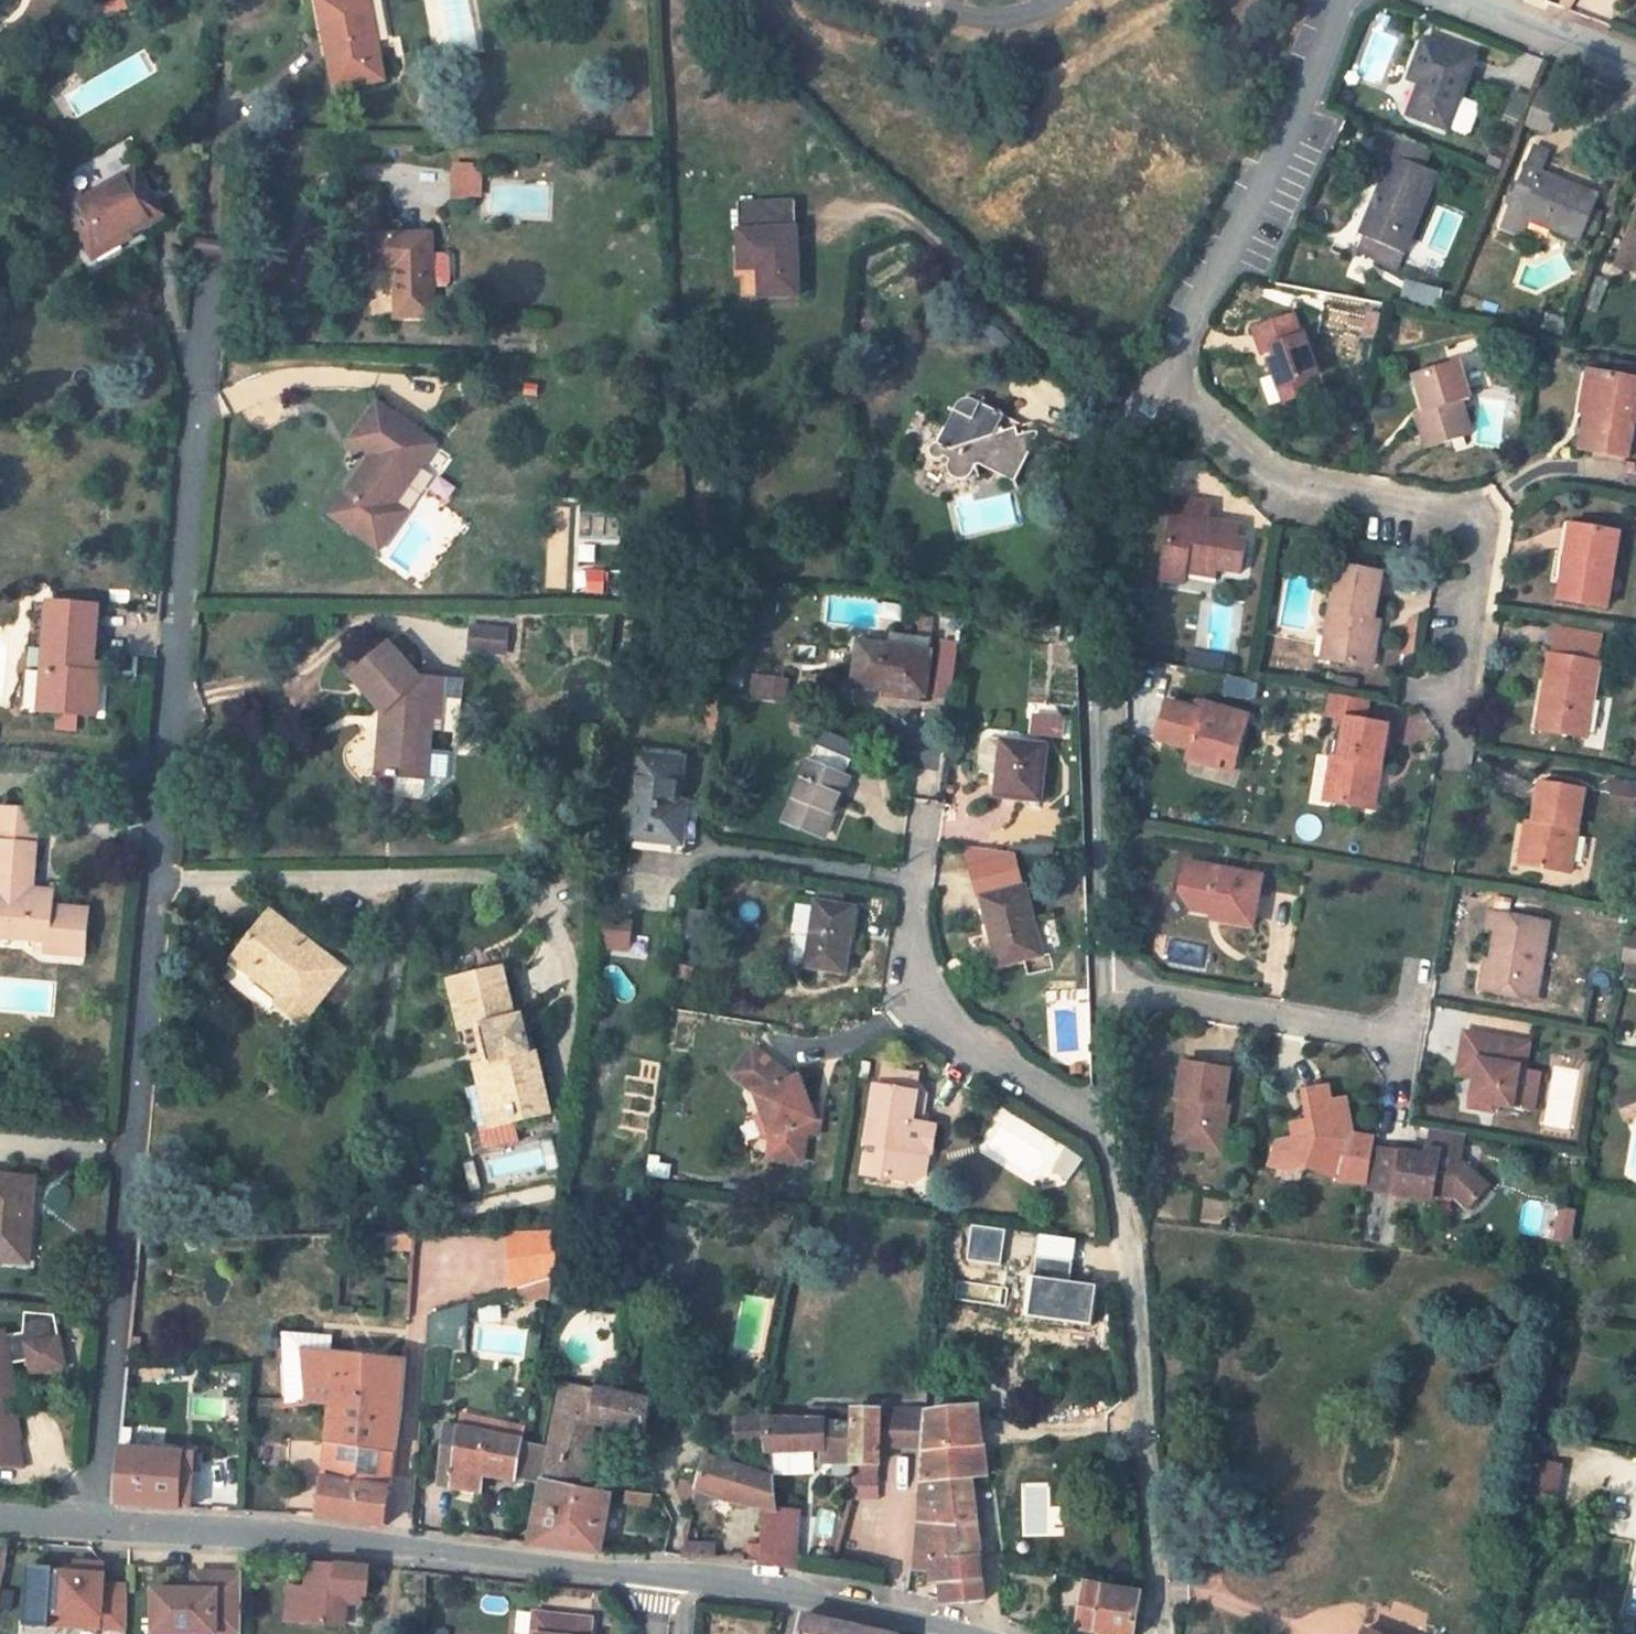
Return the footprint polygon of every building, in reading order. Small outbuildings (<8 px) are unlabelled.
[(125,0),(118,0),(98,7),(102,19),(128,10),(125,0)] [(383,80),(369,0),(319,0),(335,89),(383,80)] [(1475,59),(1424,40),(1411,76),(1425,82),(1412,117),(1448,130),(1475,59)] [(1561,101),(1541,93),(1529,123),(1549,130),(1561,101)] [(1423,167),(1431,150),(1382,130),(1375,147),(1394,155),(1359,236),(1364,238),(1378,244),(1372,257),(1371,259),(1397,270),(1438,174),(1423,167)] [(25,159),(34,153),(25,138),(16,143),(25,159)] [(1523,233),(1528,221),(1582,242),(1582,239),(1584,234),(1592,237),(1597,223),(1590,220),(1594,210),(1599,197),(1542,174),(1549,155),(1533,149),(1502,225),(1523,233)] [(1504,155),(1494,151),(1488,166),(1498,171),(1504,155)] [(452,195),(472,197),(473,172),(474,167),(454,166),(452,195)] [(164,216),(137,167),(83,196),(86,201),(67,211),(93,256),(121,240),(120,237),(130,232),(131,234),(164,216)] [(473,172),(472,194),(479,195),(481,173),(473,172)] [(83,196),(64,206),(67,211),(86,201),(83,196)] [(759,269),(761,297),(798,296),(794,202),(737,204),(740,270),(759,269)] [(1597,223),(1602,213),(1594,210),(1590,220),(1597,223)] [(1618,267),(1635,274),(1635,220),(1618,267)] [(1523,233),(1502,225),(1500,229),(1521,237),(1523,233)] [(130,232),(120,237),(121,240),(131,234),(130,232)] [(1590,242),(1592,237),(1584,234),(1582,239),(1590,242)] [(430,236),(375,237),(376,268),(397,267),(397,316),(432,316),(431,288),(430,255),(430,236)] [(1364,238),(1358,252),(1372,257),(1378,244),(1364,238)] [(431,288),(446,288),(450,283),(450,259),(446,255),(430,255),(431,288)] [(759,269),(740,270),(741,298),(761,297),(759,269)] [(1443,291),(1417,285),(1412,302),(1439,308),(1443,292),(1443,291)] [(1450,294),(1443,292),(1439,308),(1412,302),(1410,309),(1443,315),(1450,294)] [(1566,321),(1567,316),(1548,312),(1546,317),(1542,329),(1563,333),(1568,322),(1566,321)] [(1542,329),(1546,317),(1529,313),(1524,325),(1542,329)] [(1376,338),(1380,316),(1369,314),(1365,337),(1376,338)] [(1271,362),(1284,402),(1304,395),(1300,382),(1306,380),(1317,376),(1304,337),(1301,339),(1293,317),(1255,330),(1263,353),(1273,350),(1277,360),(1271,362)] [(1537,338),(1516,334),(1514,346),(1535,350),(1537,338)] [(1615,362),(1613,376),(1635,381),(1635,366),(1615,362)] [(1461,403),(1469,400),(1459,365),(1415,378),(1425,412),(1416,415),(1426,448),(1470,436),(1461,403)] [(1593,415),(1600,374),(1589,372),(1581,413),(1587,414),(1593,415)] [(1613,376),(1600,374),(1593,415),(1587,414),(1581,451),(1628,459),(1631,443),(1633,431),(1634,424),(1635,425),(1635,381),(1613,376)] [(1304,395),(1311,392),(1306,380),(1300,382),(1304,395)] [(1005,417),(981,405),(972,401),(968,400),(965,401),(959,405),(953,413),(938,444),(933,445),(930,448),(929,453),(930,456),(932,459),(935,460),(939,461),(941,460),(943,461),(944,458),(949,461),(947,465),(947,467),(947,470),(948,472),(952,477),(958,481),(965,481),(969,478),(972,475),(974,472),(976,467),(977,467),(980,466),(1015,484),(1038,437),(1038,434),(1035,432),(1019,436),(1014,438),(1011,430),(1004,433),(999,430),(1005,417)] [(435,444),(377,404),(352,441),(373,455),(375,457),(369,465),(366,464),(345,494),(331,515),(353,531),(368,510),(382,519),(393,504),(435,444)] [(1354,438),(1339,435),(1336,450),(1351,453),(1354,438)] [(375,457),(373,455),(366,464),(369,465),(375,457)] [(980,479),(977,467),(976,467),(974,472),(972,475),(969,478),(965,481),(980,479)] [(1209,522),(1212,505),(1174,499),(1160,580),(1184,584),(1186,573),(1188,564),(1218,569),(1241,573),(1247,542),(1237,541),(1239,528),(1209,522)] [(382,519),(368,510),(353,531),(378,548),(404,512),(393,504),(382,519)] [(1565,524),(1559,559),(1566,560),(1574,562),(1580,527),(1565,524)] [(1607,608),(1619,533),(1580,527),(1574,562),(1566,560),(1559,601),(1607,608)] [(666,562),(676,563),(675,545),(665,545),(666,562)] [(1216,578),(1218,569),(1188,564),(1186,573),(1216,578)] [(1382,574),(1339,567),(1326,637),(1335,639),(1331,661),(1371,668),(1378,633),(1369,632),(1372,621),(1373,621),(1382,574)] [(759,595),(761,583),(746,581),(744,593),(759,595)] [(92,665),(97,607),(49,603),(43,671),(50,672),(46,711),(94,715),(97,674),(91,674),(92,665)] [(925,697),(932,640),(931,640),(934,621),(922,619),(919,638),(890,634),(888,647),(859,643),(853,687),(925,697)] [(1378,633),(1380,622),(1373,621),(1372,621),(1369,632),(1378,633)] [(470,652),(506,655),(507,631),(473,628),(470,652)] [(1331,661),(1335,639),(1326,637),(1322,659),(1331,661)] [(427,752),(429,732),(432,700),(442,701),(443,683),(420,682),(389,646),(353,678),(384,713),(391,720),(390,729),(383,729),(378,774),(389,775),(388,777),(396,778),(394,798),(424,800),(447,781),(449,753),(427,752)] [(1221,659),(1189,655),(1187,667),(1220,671),(1221,659)] [(1598,664),(1551,655),(1544,695),(1550,697),(1544,731),(1585,739),(1598,664)] [(46,711),(50,672),(43,671),(40,711),(46,711)] [(1340,689),(1342,678),(1334,677),(1333,688),(1340,689)] [(754,678),(752,700),(757,701),(760,678),(754,678)] [(787,683),(760,678),(757,701),(784,705),(787,683)] [(1358,681),(1342,678),(1340,689),(1356,692),(1358,681)] [(457,684),(443,683),(442,701),(432,700),(429,732),(452,734),(457,684)] [(1331,694),(1328,716),(1346,719),(1364,722),(1368,700),(1331,694)] [(1544,731),(1550,697),(1544,695),(1537,730),(1544,731)] [(1201,714),(1203,705),(1196,703),(1193,711),(1201,714)] [(1193,711),(1167,704),(1157,740),(1191,749),(1188,759),(1219,768),(1221,758),(1235,762),(1248,718),(1203,705),(1201,714),(1193,711)] [(1032,713),(1029,735),(1063,739),(1066,717),(1032,713)] [(806,731),(809,717),(793,714),(791,729),(806,731)] [(1374,767),(1381,768),(1388,726),(1364,722),(1346,719),(1339,760),(1333,759),(1326,802),(1367,808),(1374,767)] [(985,774),(998,775),(1002,743),(1002,741),(988,740),(988,741),(982,747),(980,766),(985,774)] [(1328,756),(1338,757),(1340,744),(1330,742),(1328,756)] [(1047,748),(1002,743),(998,775),(996,796),(1040,802),(1047,748)] [(641,758),(682,763),(683,752),(642,747),(641,758)] [(844,778),(851,761),(817,747),(810,764),(785,823),(822,838),(834,810),(831,809),(837,795),(840,796),(847,779),(844,778)] [(632,838),(675,843),(674,854),(686,855),(687,844),(695,845),(699,808),(677,806),(682,763),(641,758),(632,838)] [(1221,758),(1219,768),(1232,772),(1235,762),(1221,758)] [(1374,767),(1367,808),(1374,810),(1381,768),(1374,767)] [(1615,782),(1613,797),(1635,800),(1635,791),(1635,784),(1615,782)] [(1570,874),(1584,790),(1539,783),(1532,830),(1527,859),(1525,866),(1570,874)] [(834,810),(840,796),(837,795),(831,809),(834,810)] [(1635,800),(1613,797),(1612,804),(1634,806),(1635,800)] [(51,908),(52,893),(43,892),(39,897),(27,896),(19,887),(20,876),(29,868),(31,846),(36,847),(39,812),(1,809),(0,828),(0,926),(9,927),(9,938),(47,941),(46,952),(65,954),(66,945),(85,947),(87,911),(51,908)] [(1520,858),(1527,859),(1532,830),(1525,828),(1520,858)] [(674,854),(675,843),(632,838),(631,849),(674,854)] [(1014,856),(967,849),(978,896),(1021,886),(1014,856)] [(1210,868),(1186,863),(1184,872),(1208,876),(1210,868)] [(33,891),(35,869),(29,868),(20,876),(19,887),(27,896),(39,897),(43,892),(33,891)] [(1261,877),(1210,868),(1208,876),(1184,872),(1181,895),(1192,910),(1218,915),(1218,921),(1252,927),(1261,877)] [(997,968),(1043,956),(1026,887),(981,898),(997,968)] [(815,903),(841,906),(842,896),(817,892),(815,903)] [(806,968),(845,974),(855,909),(815,903),(806,968)] [(1549,923),(1490,913),(1487,930),(1496,931),(1491,962),(1485,992),(1536,1000),(1549,923)] [(279,922),(270,914),(239,952),(257,966),(259,967),(287,989),(275,1005),(302,1026),(344,971),(289,928),(279,922)] [(283,917),(279,922),(289,928),(292,924),(283,917)] [(0,926),(0,938),(9,938),(9,927),(0,926)] [(1635,962),(1635,939),(1625,937),(1621,960),(1635,962)] [(85,947),(66,945),(65,954),(84,955),(85,947)] [(257,966),(239,952),(232,962),(249,976),(257,966)] [(1485,992),(1491,962),(1485,961),(1480,991),(1485,992)] [(275,1005),(287,989),(259,967),(250,977),(254,999),(270,1011),(275,1005)] [(503,969),(452,981),(465,1032),(477,1029),(485,1027),(493,1061),(485,1063),(492,1090),(496,1107),(509,1105),(513,1123),(550,1114),(535,1051),(530,1053),(522,1017),(514,1019),(503,969)] [(477,1029),(485,1063),(493,1061),(485,1027),(477,1029)] [(1520,1069),(1525,1070),(1529,1045),(1465,1034),(1460,1058),(1479,1062),(1476,1079),(1470,1108),(1494,1113),(1495,1105),(1513,1109),(1513,1106),(1519,1071),(1520,1069)] [(753,1048),(732,1075),(756,1095),(764,1116),(772,1134),(772,1137),(769,1158),(802,1164),(806,1134),(817,1136),(819,1122),(815,1121),(799,1078),(793,1080),(753,1048)] [(1457,1076),(1476,1079),(1479,1062),(1460,1058),(1457,1076)] [(858,1077),(870,1078),(873,1064),(860,1061),(858,1077)] [(1230,1070),(1183,1062),(1177,1098),(1182,1099),(1185,1100),(1183,1109),(1180,1108),(1174,1146),(1205,1151),(1208,1129),(1224,1131),(1228,1106),(1224,1104),(1230,1070)] [(480,1093),(492,1090),(485,1063),(474,1066),(480,1093)] [(898,1067),(884,1065),(880,1087),(907,1091),(909,1075),(897,1073),(898,1067)] [(1539,1075),(1519,1071),(1513,1106),(1533,1110),(1539,1075)] [(866,1145),(870,1146),(864,1176),(904,1182),(915,1177),(918,1153),(932,1155),(937,1127),(911,1122),(915,1092),(907,1091),(880,1087),(877,1087),(866,1145)] [(1345,1099),(1330,1102),(1327,1087),(1303,1091),(1309,1121),(1292,1124),(1295,1140),(1290,1140),(1283,1160),(1303,1167),(1337,1179),(1353,1135),(1345,1132),(1342,1118),(1348,1116),(1345,1099)] [(509,1105),(496,1107),(492,1090),(480,1093),(475,1094),(483,1128),(489,1126),(489,1128),(490,1128),(492,1133),(514,1128),(513,1123),(509,1105)] [(1618,1102),(1625,1119),(1635,1115),(1635,1095),(1618,1102)] [(772,1134),(764,1116),(754,1119),(761,1138),(772,1134)] [(1353,1135),(1348,1116),(1342,1118),(1345,1132),(1353,1135)] [(1205,1151),(1221,1153),(1224,1131),(1208,1129),(1205,1151)] [(1427,1156),(1373,1148),(1366,1190),(1433,1202),(1434,1193),(1454,1196),(1469,1209),(1489,1187),(1460,1162),(1466,1135),(1432,1129),(1427,1156)] [(559,1174),(550,1136),(478,1155),(486,1189),(559,1174)] [(1283,1160),(1290,1140),(1278,1144),(1269,1167),(1290,1175),(1303,1167),(1283,1160)] [(1077,1166),(1077,1155),(1068,1149),(1058,1154),(1057,1166),(1067,1171),(1077,1166)] [(646,1177),(671,1181),(671,1169),(658,1167),(658,1160),(648,1159),(646,1177)] [(0,1177),(0,1261),(6,1261),(8,1241),(30,1243),(32,1213),(28,1213),(29,1204),(33,1205),(35,1180),(0,1177)] [(1576,1211),(1560,1209),(1559,1213),(1575,1217),(1576,1211)] [(1575,1217),(1559,1213),(1554,1241),(1570,1244),(1575,1217)] [(564,1233),(509,1234),(512,1290),(554,1278),(560,1276),(564,1233)] [(413,1236),(386,1236),(387,1251),(412,1250),(413,1236)] [(30,1243),(8,1241),(6,1261),(28,1263),(30,1243)] [(551,1280),(520,1289),(522,1302),(535,1299),(547,1300),(551,1280)] [(550,1300),(561,1302),(563,1289),(552,1287),(550,1300)] [(644,1312),(647,1298),(635,1295),(633,1311),(644,1312)] [(466,1352),(470,1303),(429,1316),(426,1349),(466,1352)] [(55,1315),(26,1313),(25,1321),(38,1322),(56,1319),(55,1315)] [(17,1395),(11,1366),(30,1362),(32,1376),(66,1369),(56,1319),(38,1322),(25,1321),(24,1334),(6,1338),(4,1332),(0,1333),(0,1398),(9,1396),(17,1395)] [(310,1402),(305,1350),(332,1353),(333,1337),(283,1334),(285,1400),(285,1408),(310,1404),(310,1402)] [(139,1356),(140,1340),(132,1339),(131,1355),(139,1356)] [(332,1405),(328,1441),(396,1451),(401,1409),(405,1362),(332,1353),(305,1350),(310,1402),(332,1405)] [(601,1371),(612,1372),(614,1363),(603,1362),(601,1371)] [(550,1449),(543,1480),(581,1488),(587,1462),(595,1424),(644,1436),(650,1403),(564,1383),(550,1449)] [(9,1396),(0,1398),(0,1420),(13,1417),(9,1396)] [(275,1400),(275,1408),(285,1408),(285,1400),(275,1400)] [(984,1601),(979,1555),(975,1517),(969,1478),(965,1449),(980,1447),(976,1407),(927,1411),(923,1480),(919,1520),(917,1546),(915,1559),(931,1561),(930,1572),(930,1583),(947,1582),(949,1603),(984,1601)] [(765,1447),(764,1419),(760,1420),(760,1409),(746,1410),(746,1420),(736,1421),(737,1448),(765,1447)] [(821,1462),(853,1461),(853,1487),(879,1487),(879,1447),(919,1447),(919,1412),(883,1411),(808,1409),(807,1421),(765,1420),(766,1452),(821,1450),(821,1462)] [(462,1416),(459,1430),(450,1487),(481,1493),(483,1473),(517,1479),(523,1442),(502,1438),(505,1425),(462,1416)] [(23,1467),(18,1439),(21,1438),(16,1417),(13,1417),(0,1420),(0,1467),(23,1467)] [(523,1442),(525,1429),(505,1425),(502,1438),(523,1442)] [(450,1487),(459,1430),(446,1427),(438,1486),(450,1487)] [(396,1451),(328,1441),(323,1480),(391,1490),(396,1451)] [(517,1479),(537,1483),(545,1448),(523,1442),(517,1479)] [(980,1447),(965,1449),(969,1478),(983,1476),(980,1447)] [(550,1449),(545,1448),(537,1483),(542,1484),(543,1480),(550,1449)] [(183,1453),(119,1449),(114,1503),(179,1508),(183,1453)] [(179,1508),(190,1509),(194,1454),(183,1453),(179,1508)] [(726,1500),(766,1509),(763,1547),(762,1561),(762,1563),(795,1569),(799,1511),(776,1509),(773,1478),(771,1478),(768,1456),(757,1457),(753,1456),(752,1454),(750,1453),(746,1453),(745,1455),(745,1458),(746,1460),(748,1461),(745,1469),(705,1456),(698,1484),(697,1489),(698,1490),(695,1501),(694,1509),(706,1512),(710,1494),(726,1500)] [(1561,1466),(1533,1461),(1525,1504),(1553,1509),(1561,1466)] [(391,1490),(323,1480),(318,1516),(387,1525),(391,1490)] [(600,1553),(602,1547),(611,1496),(581,1490),(581,1488),(543,1480),(542,1484),(530,1546),(600,1553)] [(683,1499),(695,1501),(698,1490),(697,1489),(698,1484),(680,1481),(678,1492),(683,1499)] [(652,1496),(628,1492),(627,1499),(626,1499),(626,1502),(650,1507),(652,1496)] [(1025,1554),(1029,1552),(1030,1549),(1029,1543),(1026,1542),(1023,1541),(1019,1543),(1016,1547),(1017,1552),(1019,1555),(1025,1554)] [(715,1559),(716,1543),(686,1542),(682,1557),(715,1559)] [(751,1548),(750,1560),(762,1561),(763,1547),(751,1546),(751,1548)] [(931,1561),(915,1559),(913,1570),(916,1571),(930,1572),(931,1561)] [(369,1567),(310,1561),(308,1589),(290,1588),(287,1620),(334,1624),(337,1595),(347,1596),(363,1596),(366,1597),(369,1567)] [(73,1573),(28,1570),(24,1622),(50,1624),(51,1613),(101,1616),(100,1627),(127,1629),(127,1586),(104,1584),(105,1568),(103,1568),(76,1566),(74,1566),(73,1573)] [(153,1591),(153,1633),(240,1633),(241,1576),(193,1575),(193,1586),(193,1591),(182,1591),(153,1591)] [(1077,1627),(1111,1633),(1135,1633),(1142,1593),(1084,1581),(1077,1627)] [(346,1604),(347,1596),(337,1595),(334,1624),(344,1625),(346,1604)] [(363,1596),(347,1596),(346,1604),(362,1605),(363,1596)] [(101,1616),(51,1613),(50,1624),(100,1627),(101,1616)] [(591,1619),(534,1613),(532,1633),(590,1633),(591,1619)] [(803,1616),(799,1633),(858,1633),(860,1628),(803,1616)]
